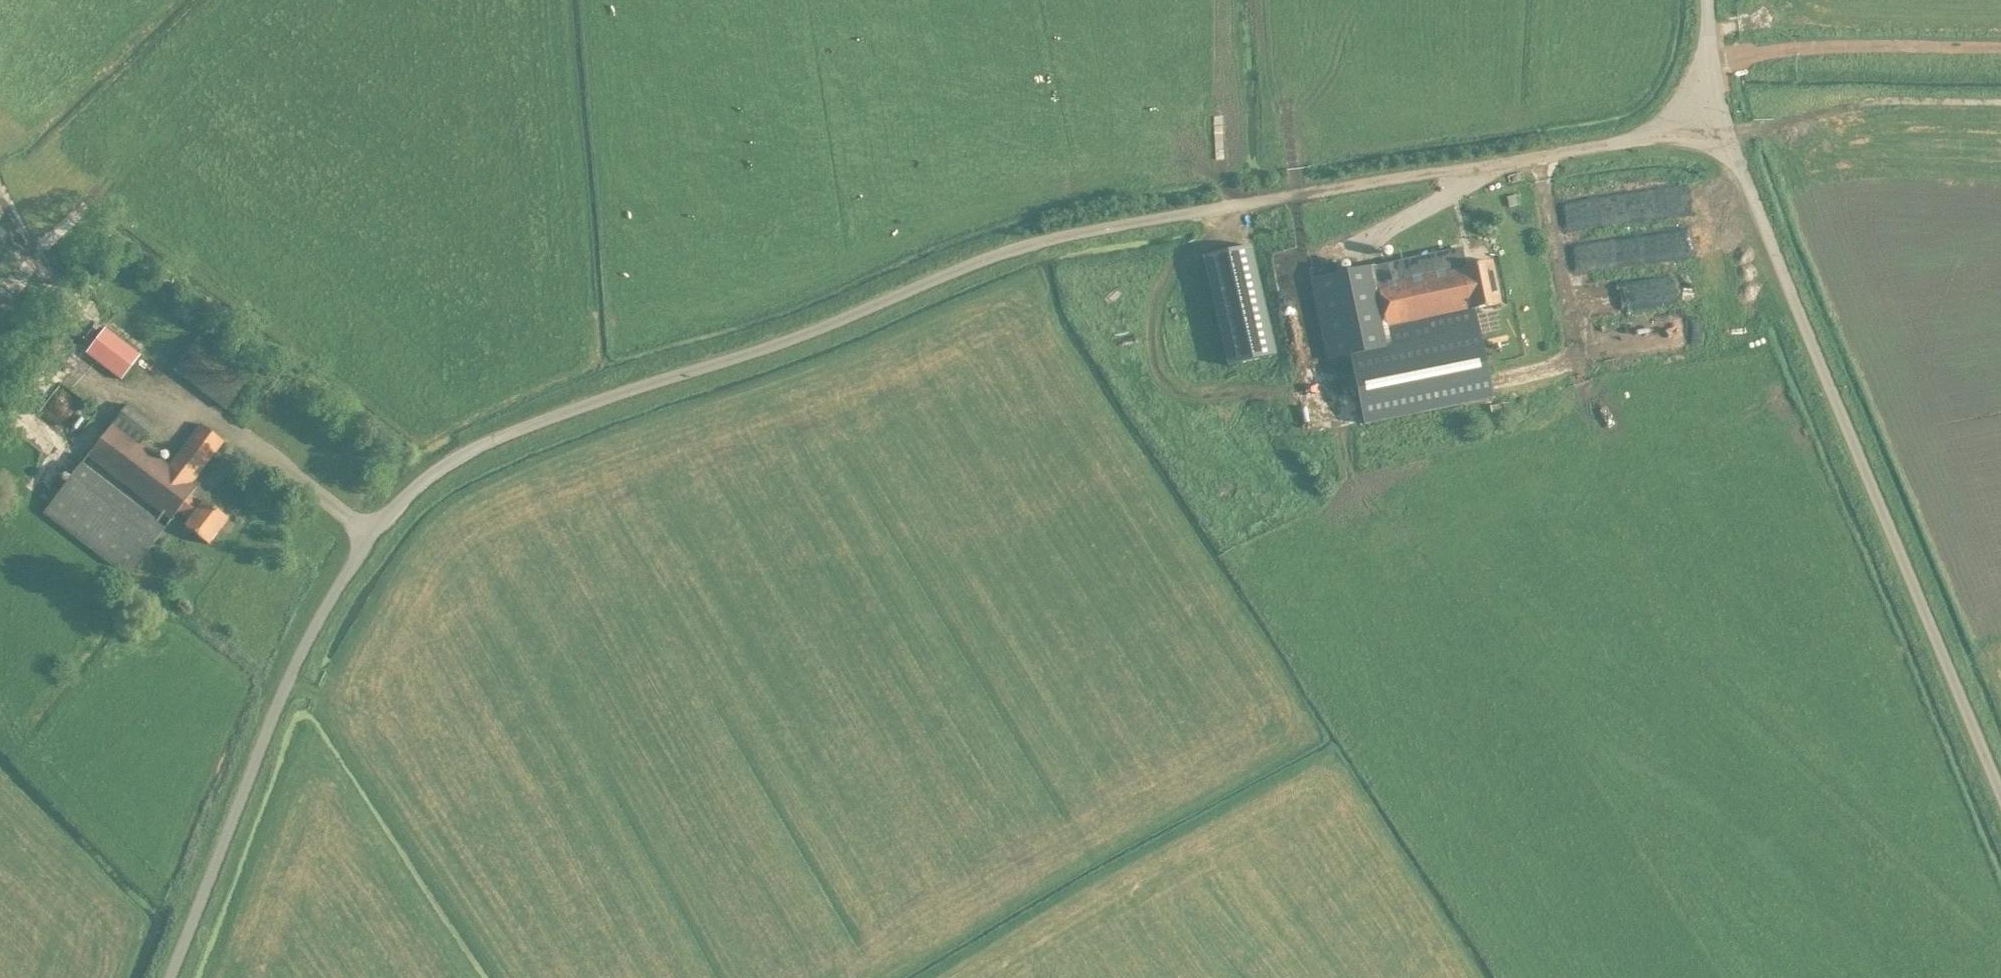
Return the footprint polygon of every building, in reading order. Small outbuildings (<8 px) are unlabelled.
[(1644,188),(1653,216),(1671,210),(1662,182),(1644,188)] [(1669,228),(1570,240),(1573,267),(1672,256),(1669,228)] [(1273,349),(1248,240),(1200,251),(1226,360),(1273,349)] [(1347,350),(1361,419),(1489,392),(1471,304),(1497,298),(1488,256),(1463,261),(1459,242),(1308,274),(1325,355),(1347,350)] [(1698,341),(1697,317),(1673,317),(1674,341),(1698,341)] [(84,348),(119,375),(137,350),(103,324),(84,348)] [(171,365),(224,405),(248,373),(196,333),(171,365)] [(74,405),(80,396),(57,378),(32,409),(67,437),(85,414),(74,405)] [(138,440),(152,421),(124,400),(85,451),(169,515),(176,506),(187,515),(182,521),(206,540),(225,514),(202,496),(199,499),(188,491),(194,483),(189,479),(221,437),(198,419),(166,461),(138,440)] [(42,508),(125,572),(162,525),(78,461),(42,508)]
